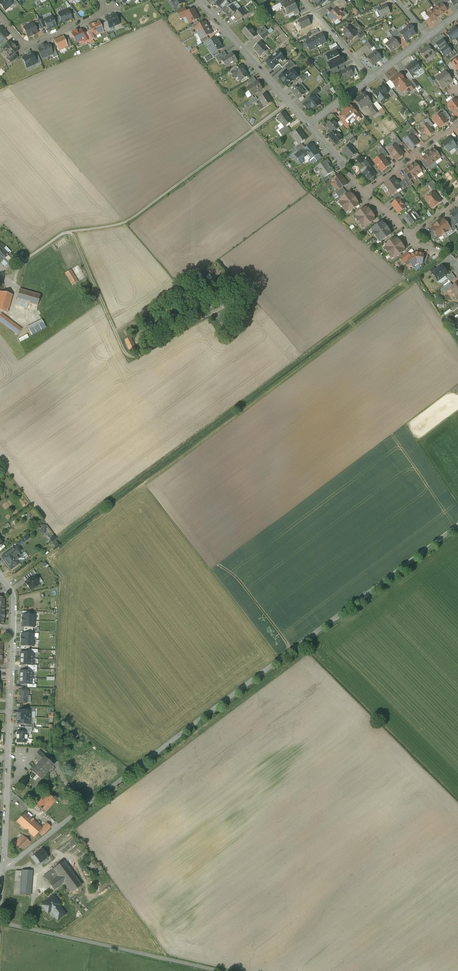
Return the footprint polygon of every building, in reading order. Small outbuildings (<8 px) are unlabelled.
[(2,0),(1,1),(0,2),(0,5),(5,11),(12,5),(12,4),(9,0),(2,0)] [(176,9),(176,8),(179,6),(179,7),(184,4),(183,4),(181,0),(171,0),(176,9)] [(334,2),(336,8),(338,7),(341,10),(347,4),(344,0),(338,0),(334,2)] [(289,4),(283,7),(284,7),(287,15),(294,12),(298,10),(296,6),(294,2),(294,1),(289,4)] [(280,4),(272,8),(273,12),(282,7),(280,4)] [(441,4),(434,9),(439,16),(447,11),(444,8),(442,4),(441,4)] [(380,8),(378,10),(381,17),(390,13),(387,5),(380,8)] [(76,14),(71,8),(71,7),(67,9),(67,10),(68,10),(71,17),(76,14)] [(234,7),(231,9),(230,8),(228,10),(225,12),(225,13),(230,19),(235,15),(238,12),(238,11),(234,7)] [(185,8),(177,11),(180,19),(184,17),(183,14),(187,12),(185,8)] [(338,8),(332,13),(330,10),(326,13),(330,18),(332,21),(333,21),(334,22),(337,19),(339,21),(343,18),(342,16),(342,13),(338,8)] [(194,9),(185,14),(190,24),(199,19),(194,9)] [(247,15),(242,9),(241,9),(238,11),(238,12),(235,15),(238,17),(236,18),(238,21),(241,18),(242,19),(247,15)] [(427,15),(429,19),(431,22),(439,16),(434,9),(427,15)] [(67,10),(63,12),(63,13),(58,15),(62,23),(72,19),(71,17),(68,10),(67,10)] [(427,15),(425,12),(420,15),(425,21),(429,19),(427,15)] [(115,15),(105,20),(106,22),(109,29),(109,28),(113,27),(119,25),(119,24),(115,15)] [(52,17),(44,20),(43,19),(41,20),(45,28),(46,27),(48,30),(51,28),(51,29),(54,28),(54,27),(56,26),(52,17)] [(307,17),(297,22),(301,30),(311,25),(307,17)] [(37,22),(33,24),(36,32),(41,30),(41,29),(37,22)] [(201,25),(195,28),(198,34),(209,28),(206,22),(201,25)] [(99,23),(89,27),(91,31),(93,35),(102,31),(99,23)] [(33,24),(23,28),(28,38),(31,36),(31,37),(34,36),(34,35),(37,34),(36,32),(33,24)] [(410,27),(404,31),(400,34),(402,36),(406,41),(416,34),(410,26),(409,27),(410,27)] [(257,36),(249,27),(247,29),(246,29),(242,32),(251,42),(257,36)] [(0,43),(5,39),(8,37),(1,28),(0,29),(0,43)] [(209,28),(198,34),(201,39),(207,36),(212,34),(209,28)] [(350,28),(344,33),(350,41),(357,36),(358,35),(357,33),(356,34),(350,28)] [(451,32),(450,31),(447,34),(452,42),(457,37),(457,31),(455,28),(451,32)] [(81,30),(78,32),(77,31),(74,32),(75,33),(72,34),(76,43),(80,42),(81,42),(81,41),(83,40),(85,40),(82,34),(81,30)] [(400,34),(397,30),(394,33),(395,34),(399,39),(402,36),(400,34)] [(362,31),(358,35),(357,36),(360,40),(366,35),(362,31)] [(265,33),(261,37),(264,40),(270,35),(267,32),(265,33)] [(322,34),(313,39),(316,47),(317,47),(326,42),(322,34)] [(443,36),(434,42),(436,44),(435,44),(436,45),(440,51),(444,58),(452,52),(448,46),(446,47),(445,47),(447,45),(444,41),(445,39),(443,36)] [(62,38),(54,41),(58,50),(65,47),(67,47),(64,40),(62,38)] [(217,38),(207,44),(213,54),(223,48),(217,38)] [(393,38),(385,45),(391,52),(400,45),(393,38)] [(313,39),(306,43),(310,51),(317,47),(316,47),(313,39)] [(374,47),(370,42),(366,45),(370,50),(374,47)] [(13,46),(10,43),(2,49),(9,57),(10,58),(14,54),(18,51),(15,49),(15,48),(13,45),(13,46)] [(263,47),(260,43),(254,49),(261,57),(268,51),(264,46),(263,47)] [(45,45),(41,47),(41,49),(38,50),(42,59),(52,55),(52,54),(50,50),(48,45),(45,47),(45,45)] [(429,46),(420,53),(425,60),(434,54),(434,53),(430,48),(429,46)] [(225,51),(216,57),(217,60),(220,58),(222,61),(228,56),(225,51)] [(336,51),(326,56),(330,63),(330,64),(340,59),(339,58),(336,51)] [(279,52),(273,57),(266,62),(266,63),(273,70),(272,70),(273,70),(279,65),(279,64),(285,59),(283,58),(284,57),(279,52)] [(377,52),(368,58),(373,66),(382,60),(377,52)] [(14,54),(10,58),(9,57),(7,59),(12,65),(18,58),(14,54)] [(31,54),(27,56),(22,59),(27,68),(36,64),(34,58),(32,54),(31,55),(31,54)] [(211,54),(205,58),(207,62),(214,58),(211,54)] [(228,56),(222,61),(227,69),(238,62),(234,55),(231,57),(230,56),(228,56)] [(340,59),(330,64),(330,63),(328,64),(330,69),(337,66),(345,62),(342,57),(339,58),(340,59)] [(285,59),(279,64),(279,65),(282,68),(288,63),(285,59)] [(291,61),(288,63),(282,68),(283,69),(284,67),(288,71),(289,71),(295,66),(291,61)] [(416,62),(406,69),(413,78),(416,76),(415,74),(421,69),(416,62)] [(238,69),(232,73),(232,74),(235,79),(238,77),(241,80),(244,78),(244,79),(248,76),(244,70),(245,70),(243,66),(238,69)] [(236,67),(227,72),(230,76),(232,74),(232,73),(238,69),(236,67)] [(350,68),(341,73),(345,81),(354,76),(350,68)] [(421,69),(415,74),(416,76),(417,78),(424,73),(421,69)] [(293,70),(288,74),(286,72),(279,78),(287,87),(294,81),(298,77),(293,70)] [(446,72),(445,72),(440,75),(447,85),(452,81),(451,80),(446,72)] [(404,80),(400,74),(390,81),(396,88),(398,87),(402,93),(404,92),(405,92),(408,90),(408,89),(409,88),(410,88),(404,80)] [(447,85),(440,75),(435,79),(436,80),(441,87),(442,89),(447,85)] [(254,77),(247,82),(250,86),(257,82),(254,77)] [(415,89),(409,80),(404,80),(410,88),(409,88),(412,91),(415,89)] [(250,86),(247,88),(253,96),(262,89),(257,82),(250,86)] [(301,90),(298,86),(291,91),(296,96),(295,96),(298,100),(308,92),(304,87),(301,90)] [(382,86),(374,93),(379,100),(381,98),(388,94),(382,86)] [(317,89),(310,95),(312,98),(313,97),(314,97),(319,92),(317,89)] [(267,94),(259,99),(265,108),(272,103),(267,94)] [(373,105),(365,94),(356,101),(361,109),(367,105),(370,109),(374,106),(373,105)] [(256,97),(249,102),(251,105),(258,100),(256,97)] [(312,98),(303,105),(308,111),(311,108),(314,111),(320,105),(314,97),(313,97),(312,98)] [(448,105),(456,116),(457,116),(457,102),(456,99),(448,105)] [(382,108),(377,102),(373,105),(374,106),(378,111),(382,108)] [(350,105),(345,110),(345,111),(340,115),(344,119),(341,123),(346,128),(360,116),(350,105)] [(378,111),(374,106),(370,109),(374,116),(379,113),(378,111)] [(450,118),(445,111),(441,114),(446,121),(450,118)] [(292,123),(284,113),(277,118),(285,128),(287,126),(292,123)] [(441,114),(438,117),(436,116),(434,117),(434,119),(434,120),(440,128),(448,122),(446,121),(441,114)] [(433,126),(428,119),(425,121),(427,124),(430,128),(433,126)] [(330,123),(327,126),(328,126),(330,128),(329,129),(333,133),(333,134),(336,131),(340,128),(333,121),(330,123)] [(430,128),(427,124),(421,128),(422,128),(418,131),(421,135),(425,132),(428,137),(433,133),(430,128)] [(285,128),(281,131),(284,135),(290,131),(287,126),(285,128)] [(413,128),(408,131),(412,136),(413,137),(417,134),(413,128)] [(307,139),(299,129),(292,135),(296,141),(298,140),(300,143),(301,144),(301,143),(307,139)] [(343,139),(336,131),(333,134),(333,133),(329,137),(336,145),(343,139)] [(350,134),(344,139),(347,142),(353,137),(350,134)] [(413,137),(412,136),(404,141),(410,150),(418,144),(413,137)] [(397,137),(392,141),(396,146),(396,145),(398,147),(402,144),(397,137)] [(455,145),(450,138),(449,139),(448,139),(447,140),(446,140),(446,141),(442,144),(444,146),(444,148),(445,149),(447,149),(449,152),(454,148),(456,146),(455,145)] [(319,154),(312,144),(302,151),(303,152),(305,150),(308,155),(311,159),(309,161),(313,158),(319,154)] [(350,145),(343,151),(350,160),(357,154),(350,145)] [(396,146),(389,150),(392,154),(391,154),(396,161),(404,155),(398,147),(396,145),(396,146)] [(297,151),(293,153),(296,156),(303,152),(302,151),(300,148),(297,151)] [(388,156),(383,148),(379,152),(382,156),(384,159),(388,156)] [(436,152),(434,149),(430,152),(428,153),(435,162),(440,158),(436,152)] [(303,152),(296,156),(299,161),(308,155),(305,150),(303,152)] [(444,156),(439,150),(436,152),(440,158),(441,159),(444,156)] [(435,162),(428,153),(426,154),(427,155),(423,158),(425,160),(429,166),(435,162)] [(319,154),(313,158),(316,162),(322,158),(319,154)] [(384,159),(382,156),(378,159),(378,161),(375,163),(381,171),(389,166),(384,159)] [(374,166),(368,159),(363,163),(368,170),(370,168),(374,166)] [(429,166),(425,160),(422,162),(427,169),(430,167),(429,166)] [(327,161),(314,170),(316,174),(319,172),(319,173),(320,172),(325,178),(329,174),(333,172),(328,166),(330,164),(327,161)] [(417,166),(415,163),(411,166),(409,167),(416,176),(421,172),(422,172),(417,166)] [(425,170),(420,164),(417,166),(422,172),(421,172),(422,173),(425,170)] [(416,176),(409,167),(407,168),(408,169),(404,172),(406,174),(410,180),(411,180),(416,176)] [(368,170),(363,174),(368,181),(376,176),(370,168),(368,170)] [(410,180),(406,174),(403,176),(405,179),(408,183),(411,181),(411,180),(410,180)] [(340,175),(332,182),(331,184),(334,187),(336,187),(339,191),(343,188),(347,184),(340,175)] [(395,181),(393,179),(385,185),(392,195),(401,189),(402,187),(399,184),(398,182),(395,181)] [(405,179),(399,184),(402,187),(404,190),(410,186),(408,183),(405,179)] [(438,188),(433,181),(428,184),(433,191),(438,188)] [(343,188),(339,191),(335,193),(337,195),(339,197),(339,198),(346,192),(343,188)] [(434,192),(425,199),(432,208),(441,202),(434,192)] [(352,196),(350,193),(340,201),(341,202),(339,204),(346,213),(348,211),(349,213),(359,206),(357,203),(358,203),(352,195),(352,196)] [(399,194),(392,199),(395,203),(399,199),(400,200),(403,198),(399,194)] [(395,203),(392,204),(395,209),(398,213),(406,208),(400,200),(399,199),(395,203)] [(412,207),(406,212),(408,215),(412,213),(415,211),(412,207)] [(366,208),(356,215),(357,217),(356,219),(362,227),(364,226),(365,228),(375,220),(373,218),(374,217),(369,209),(367,210),(366,208)] [(408,215),(404,219),(410,227),(418,221),(417,220),(412,213),(408,215)] [(457,223),(452,217),(449,219),(451,222),(454,226),(457,224),(457,223)] [(444,220),(440,223),(439,223),(437,224),(445,234),(448,232),(448,231),(450,229),(451,229),(448,225),(444,220)] [(382,222),(372,230),(374,232),(373,233),(378,240),(379,239),(381,242),(391,235),(389,232),(390,231),(385,225),(384,225),(382,222)] [(451,222),(448,225),(451,229),(450,229),(453,232),(457,229),(454,226),(451,222)] [(437,224),(435,225),(436,226),(432,229),(433,232),(438,238),(441,236),(442,236),(445,234),(437,224)] [(438,238),(433,232),(429,235),(434,242),(439,238),(438,238)] [(398,240),(397,241),(395,239),(386,246),(387,248),(385,249),(392,258),(393,257),(395,259),(404,251),(403,250),(404,249),(398,240)] [(1,263),(3,260),(9,255),(8,255),(3,250),(0,246),(0,261),(1,263)] [(407,253),(400,259),(403,264),(408,260),(407,259),(410,257),(407,253)] [(424,254),(415,253),(410,257),(407,259),(408,260),(410,262),(411,262),(414,266),(417,263),(422,264),(424,254)] [(16,261),(10,254),(8,255),(9,255),(3,260),(10,267),(16,261)] [(442,266),(436,271),(436,270),(432,273),(438,282),(448,274),(442,266)] [(78,282),(70,270),(65,273),(72,285),(78,282)] [(452,273),(446,277),(450,283),(456,279),(452,273)] [(450,283),(440,290),(444,294),(451,289),(453,287),(450,283)] [(222,303),(208,286),(204,290),(218,306),(222,303)] [(40,296),(20,290),(15,306),(27,309),(28,304),(37,306),(40,296)] [(0,292),(0,312),(7,314),(12,295),(0,292)] [(0,314),(0,321),(17,334),(21,329),(0,314)] [(41,320),(27,328),(31,335),(45,327),(41,320)] [(169,322),(160,327),(164,334),(173,328),(169,322)] [(148,336),(143,340),(146,345),(151,341),(148,336)] [(131,338),(125,340),(131,353),(137,350),(131,338)] [(56,539),(58,538),(55,535),(51,539),(57,546),(60,544),(56,539)] [(18,547),(13,550),(12,549),(4,555),(1,557),(11,570),(16,566),(15,565),(19,562),(19,563),(24,560),(21,555),(20,556),(18,553),(21,551),(18,547)] [(30,573),(23,578),(26,582),(33,577),(30,573)] [(26,582),(25,583),(31,591),(39,585),(36,580),(33,577),(26,582)] [(27,691),(19,690),(18,703),(27,703),(27,696),(28,696),(28,692),(27,692),(27,691)] [(23,732),(17,732),(17,735),(16,735),(16,739),(17,739),(17,743),(26,743),(26,740),(27,740),(27,736),(26,736),(26,732),(23,732)] [(44,756),(39,752),(37,754),(39,755),(37,757),(36,757),(36,760),(38,760),(40,762),(32,772),(38,777),(29,788),(31,790),(53,765),(44,758),(44,756)] [(44,791),(39,797),(42,800),(48,794),(44,791)] [(48,794),(42,800),(49,807),(55,801),(48,794)] [(42,800),(39,797),(34,803),(45,812),(49,807),(42,800)] [(42,828),(25,813),(17,822),(34,837),(38,832),(42,828)] [(42,828),(38,832),(42,836),(51,827),(47,823),(42,828)] [(22,835),(14,844),(21,851),(30,842),(22,835)] [(48,857),(42,849),(34,855),(40,863),(48,857)] [(40,863),(34,855),(32,857),(37,865),(40,863)] [(82,885),(64,861),(44,876),(54,890),(64,883),(71,893),(82,885)] [(92,871),(97,867),(93,862),(88,865),(92,871)] [(32,871),(22,871),(20,896),(30,896),(32,871)] [(65,914),(57,903),(58,902),(54,896),(41,905),(47,912),(51,909),(59,919),(65,914)]
